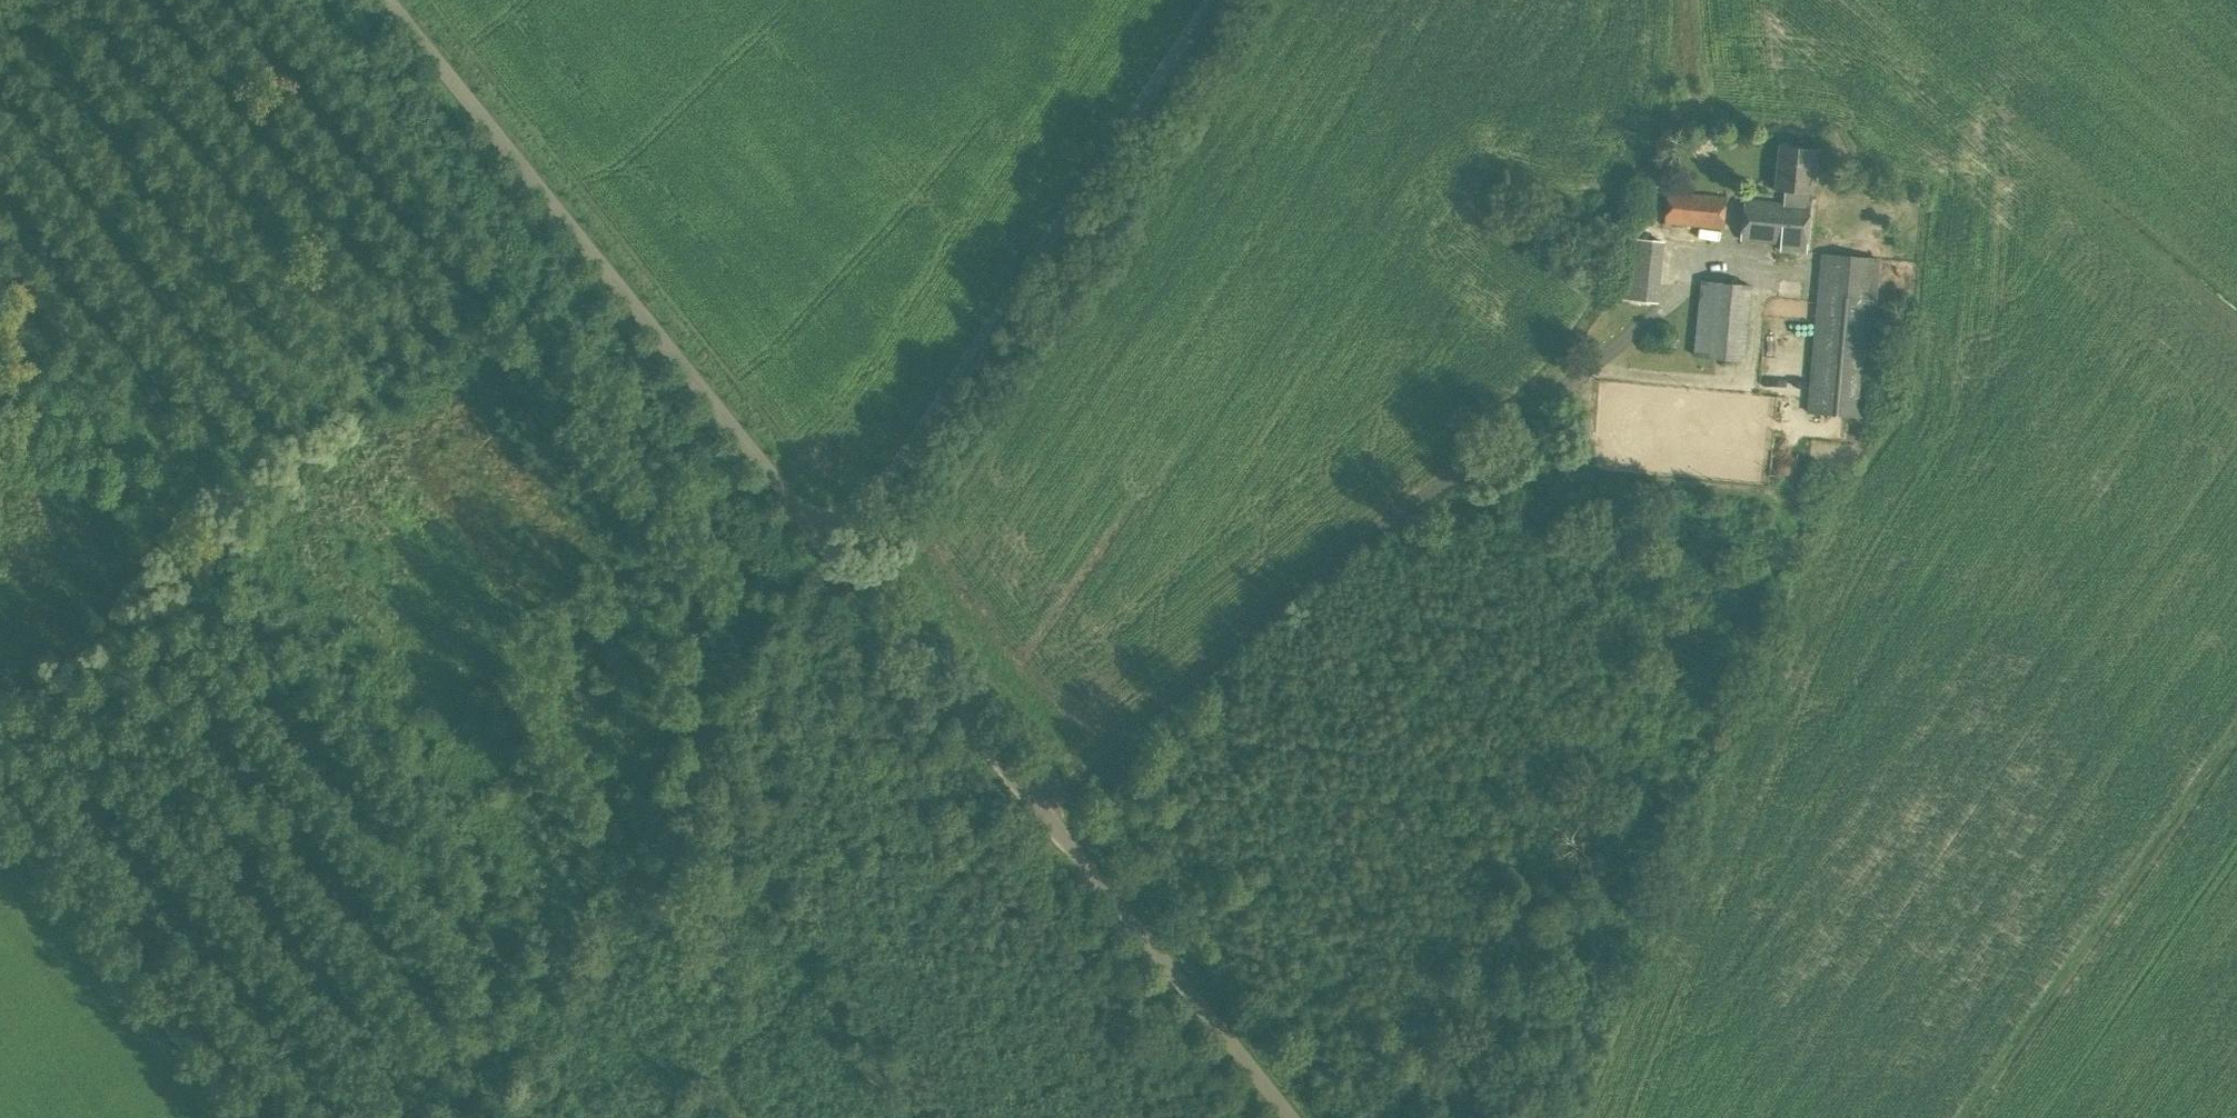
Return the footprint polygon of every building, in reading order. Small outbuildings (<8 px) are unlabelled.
[(1813,192),(1817,150),(1782,146),(1777,190),(1785,190),(1784,203),(1746,199),(1741,239),(1781,243),(1781,250),(1807,252),(1812,192),(1813,192)] [(1724,229),(1727,197),(1669,191),(1665,222),(1724,229)] [(1657,301),(1663,242),(1628,238),(1622,298),(1657,301)] [(1822,254),(1815,332),(1808,412),(1866,417),(1880,259),(1822,254)] [(1743,360),(1750,286),(1702,281),(1695,355),(1743,360)]
